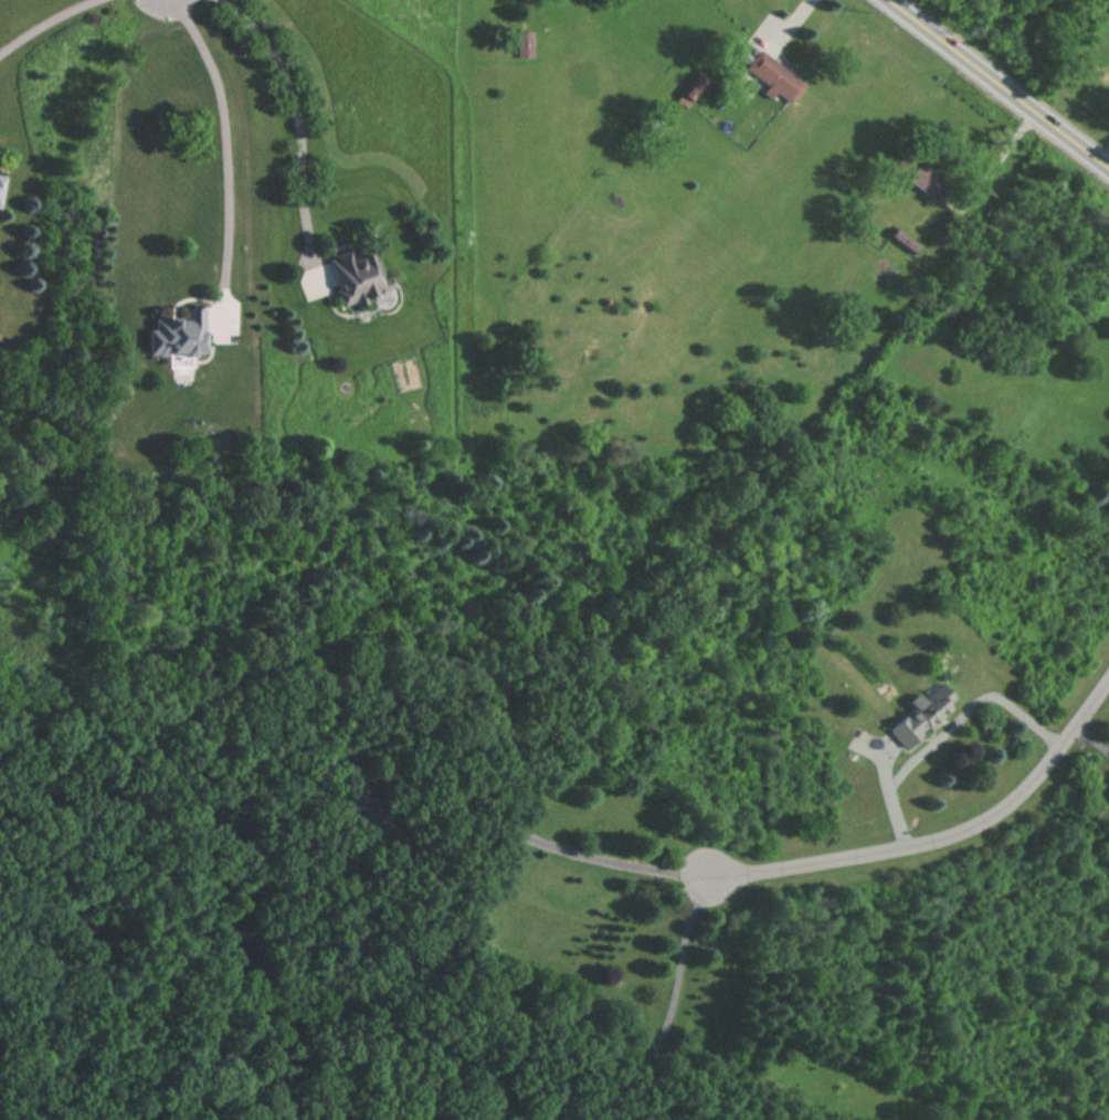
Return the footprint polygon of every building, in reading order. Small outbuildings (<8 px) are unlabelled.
[(516,32),(516,59),(531,59),(531,32),(516,32)] [(739,75),(790,106),(806,80),(756,49),(739,75)] [(950,183),(906,158),(896,177),(939,202),(950,183)] [(295,267),(304,298),(335,289),(340,308),(382,297),(368,247),(295,267)] [(202,355),(201,307),(180,308),(180,318),(146,319),(147,357),(168,357),(168,368),(192,368),(191,355),(202,355)] [(958,704),(940,683),(911,705),(913,707),(886,729),(901,748),(958,704)]
